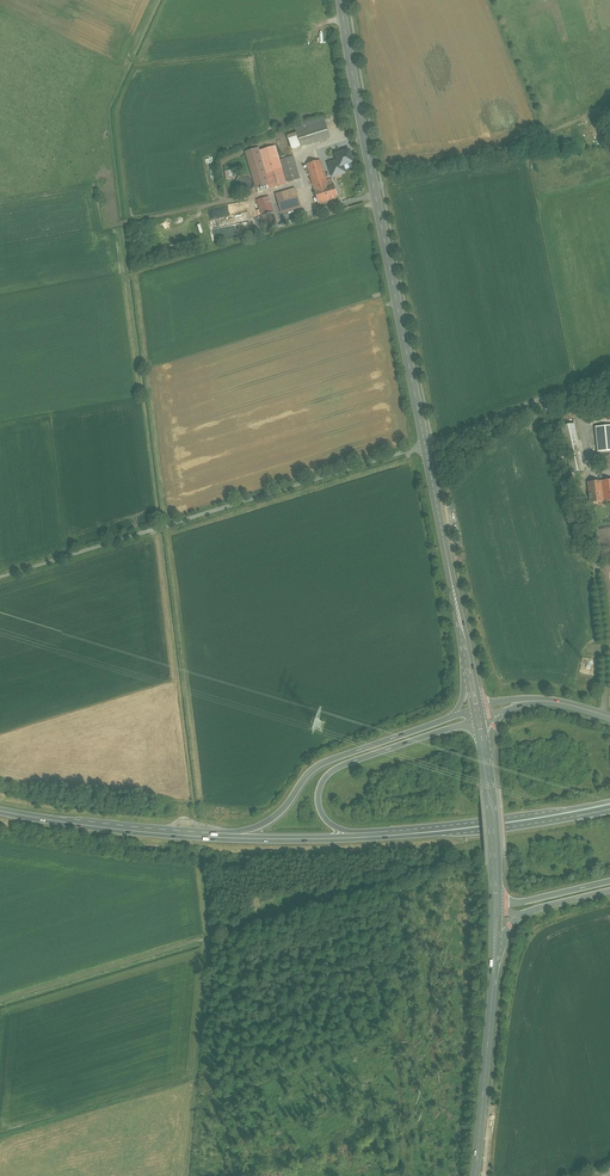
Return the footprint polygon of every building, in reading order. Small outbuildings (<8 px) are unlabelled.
[(327,127),(298,135),(301,148),(330,141),(327,127)] [(276,148),(260,153),(270,186),(272,190),(301,180),(295,159),(281,164),(276,148)] [(347,150),(331,154),(333,160),(326,162),(330,177),(345,173),(344,170),(352,167),(347,150)] [(258,190),(270,186),(260,153),(259,151),(247,154),(258,190)] [(321,165),(306,170),(318,206),(340,199),(336,185),(328,188),(321,165)] [(225,178),(232,177),(231,170),(224,171),(225,178)] [(253,183),(253,182),(253,180),(252,178),(251,176),(250,175),(249,174),(247,173),(245,173),(243,173),(241,173),(240,174),(239,175),(237,176),(236,179),(235,181),(235,182),(236,185),(236,186),(237,187),(239,189),(240,190),(241,190),(243,191),(244,191),(246,190),(248,190),(249,189),(251,188),(251,187),(252,185),(253,183)] [(300,212),(295,191),(277,195),(283,216),(300,212)] [(262,219),(275,219),(269,200),(257,203),(262,219)] [(231,226),(250,221),(248,213),(229,218),(231,226)] [(215,240),(221,239),(219,227),(224,226),(222,221),(214,222),(215,229),(212,229),(215,240)] [(573,424),(560,427),(570,473),(582,471),(573,424)] [(594,428),(596,453),(609,452),(609,427),(594,428)] [(588,483),(590,504),(609,502),(609,481),(588,483)]
